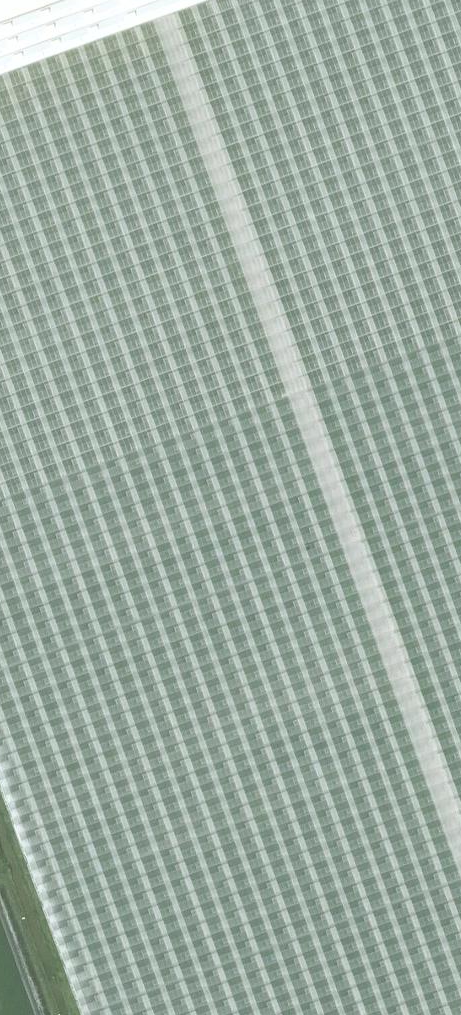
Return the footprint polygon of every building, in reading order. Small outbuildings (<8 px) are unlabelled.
[(82,1014),(460,1014),(460,0),(206,0),(0,70),(0,786),(82,1014)] [(206,0),(0,0),(0,70),(206,0)]
